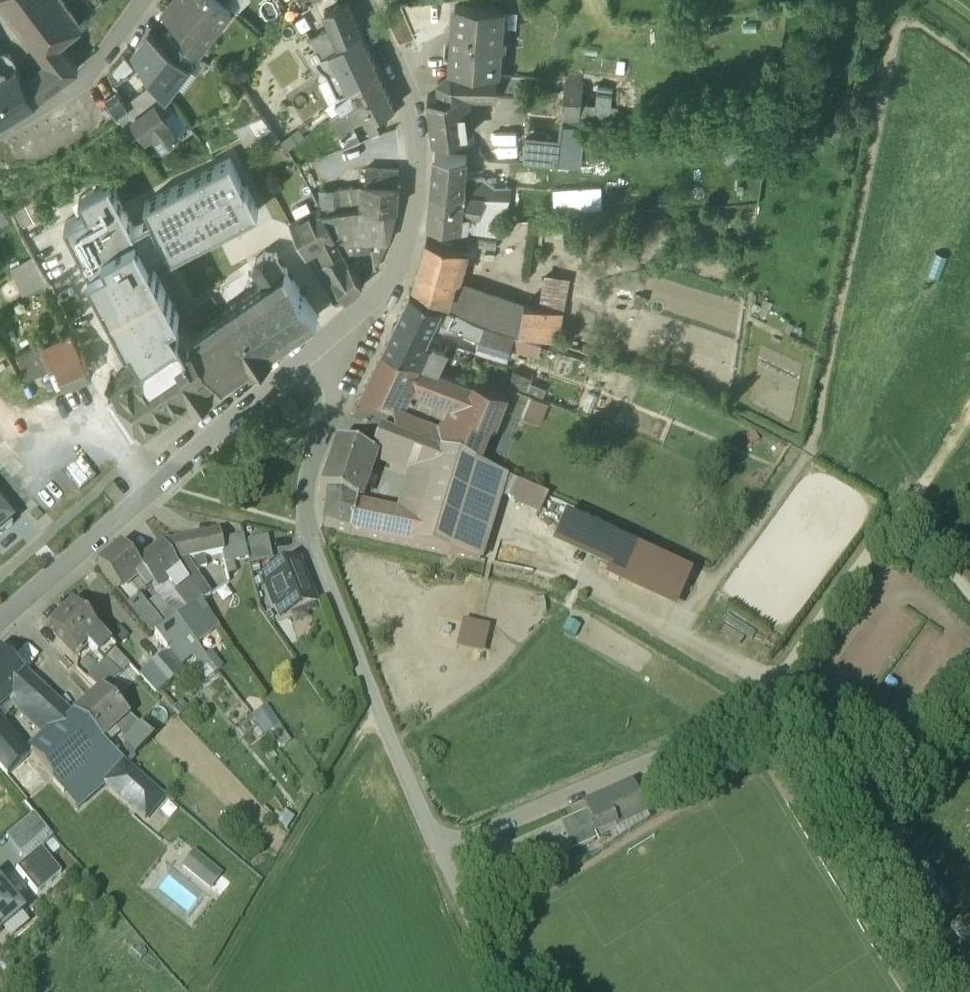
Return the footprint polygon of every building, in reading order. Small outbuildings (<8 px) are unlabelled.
[(42,42),(42,43),(51,53),(65,70),(81,59),(61,36),(82,20),(82,18),(82,16),(101,0),(8,0),(42,42)] [(166,7),(182,20),(205,39),(232,4),(227,0),(172,0),(166,7)] [(293,1),(282,6),(288,17),(299,12),(293,1)] [(347,4),(325,15),(334,33),(341,46),(360,32),(347,4)] [(502,11),(456,8),(452,70),(471,71),(496,73),(496,74),(498,74),(500,47),(506,47),(507,39),(500,38),(502,11)] [(205,39),(182,20),(175,30),(198,49),(205,39)] [(169,26),(162,35),(191,58),(198,49),(175,30),(169,26)] [(166,88),(191,58),(162,35),(152,27),(135,47),(166,88)] [(341,46),(333,52),(339,67),(340,67),(367,47),(360,32),(341,46)] [(334,33),(314,45),(318,52),(322,58),(333,52),(341,46),(334,33)] [(38,91),(27,71),(17,52),(12,48),(6,45),(0,44),(0,115),(38,91)] [(367,47),(340,67),(339,67),(326,74),(328,78),(328,77),(339,98),(352,88),(376,68),(367,47)] [(333,52),(322,58),(318,52),(311,56),(318,67),(321,71),(322,72),(326,74),(339,67),(333,52)] [(51,53),(27,71),(38,91),(65,70),(51,53)] [(376,68),(352,88),(357,100),(385,87),(376,68)] [(471,71),(452,70),(452,78),(454,93),(465,92),(465,95),(471,95),(471,71)] [(496,73),(471,71),(471,95),(495,95),(496,74),(496,73)] [(598,77),(596,96),(612,98),(614,79),(598,77)] [(452,78),(428,81),(430,97),(454,94),(454,93),(452,78)] [(584,79),(566,78),(562,114),(580,115),(584,79)] [(131,101),(118,83),(107,91),(120,109),(130,102),(131,101)] [(385,87),(357,100),(367,120),(368,120),(372,129),(388,121),(384,113),(395,108),(385,87)] [(339,98),(329,105),(335,114),(346,107),(357,100),(352,88),(339,98)] [(430,97),(429,97),(434,139),(469,135),(464,95),(465,95),(465,92),(454,93),(454,94),(430,97)] [(136,111),(135,112),(148,128),(149,129),(155,124),(165,137),(179,126),(156,96),(136,111)] [(130,102),(120,109),(136,132),(140,128),(143,132),(148,128),(135,112),(136,111),(130,102)] [(361,142),(346,107),(335,114),(332,117),(347,148),(361,142)] [(261,116),(247,125),(259,143),(270,136),(267,131),(272,128),(261,116)] [(299,127),(280,136),(284,145),(303,136),(299,127)] [(561,142),(527,139),(525,162),(558,165),(561,142)] [(467,156),(436,154),(433,191),(463,194),(467,156)] [(231,162),(145,206),(152,218),(133,227),(110,185),(80,202),(86,214),(65,226),(129,342),(132,340),(143,357),(181,332),(171,319),(180,314),(151,260),(168,251),(172,258),(259,212),(247,189),(246,190),(231,162)] [(400,170),(367,169),(366,183),(399,184),(400,170)] [(399,184),(366,183),(365,206),(365,207),(397,209),(399,184)] [(601,202),(600,186),(551,188),(552,204),(601,202)] [(463,194),(433,191),(429,224),(462,228),(464,214),(463,214),(466,195),(463,194)] [(513,201),(466,195),(463,214),(464,214),(511,220),(513,201)] [(365,206),(324,212),(337,238),(343,251),(344,252),(373,249),(376,269),(389,241),(397,209),(365,207),(365,206)] [(322,209),(291,225),(293,229),(306,253),(307,252),(320,245),(328,260),(343,251),(337,238),(324,212),(322,209)] [(293,229),(281,236),(287,247),(275,254),(276,255),(276,256),(285,270),(286,269),(304,296),(324,282),(307,252),(306,253),(293,229)] [(464,248),(427,238),(414,284),(448,302),(464,248)] [(328,260),(323,263),(334,281),(335,281),(346,299),(363,285),(344,252),(343,251),(328,260)] [(266,254),(257,260),(254,270),(264,284),(285,270),(276,256),(266,254)] [(192,333),(192,334),(217,371),(224,380),(251,361),(253,365),(276,350),(273,347),(318,316),(304,296),(286,269),(285,270),(264,284),(213,319),(199,328),(192,333)] [(37,273),(15,285),(23,299),(44,288),(37,273)] [(541,308),(561,312),(567,283),(547,279),(541,308)] [(324,282),(304,296),(318,316),(337,303),(324,282)] [(524,309),(464,289),(458,307),(474,315),(494,323),(520,331),(524,309)] [(443,305),(411,290),(395,325),(426,340),(437,318),(443,305)] [(541,308),(524,304),(524,309),(520,331),(556,341),(561,312),(541,308)] [(455,312),(443,305),(437,318),(450,324),(455,312)] [(474,322),(455,312),(450,324),(480,340),(481,341),(485,326),(474,322)] [(209,313),(195,322),(199,328),(213,319),(209,313)] [(426,340),(395,325),(385,346),(418,359),(424,361),(432,342),(426,340)] [(217,371),(192,334),(192,333),(188,326),(181,332),(143,357),(117,375),(124,385),(110,394),(135,431),(193,391),(190,388),(198,382),(205,392),(216,385),(210,376),(217,371)] [(500,331),(485,326),(481,341),(480,340),(477,350),(492,354),(500,331)] [(515,336),(500,331),(492,354),(508,359),(512,347),(515,336)] [(72,332),(41,347),(50,365),(51,364),(55,363),(53,360),(80,347),(72,332)] [(542,345),(515,336),(512,347),(539,355),(542,345)] [(424,361),(423,363),(437,368),(447,349),(432,342),(424,361)] [(418,359),(385,346),(376,364),(410,378),(411,379),(419,361),(417,361),(418,359)] [(41,347),(30,352),(40,374),(53,368),(51,364),(50,365),(41,347)] [(80,347),(53,360),(55,363),(66,388),(93,375),(85,357),(82,351),(80,347)] [(30,352),(17,358),(28,380),(40,374),(30,352)] [(394,434),(477,467),(490,434),(507,392),(475,380),(474,382),(437,368),(423,363),(419,361),(411,379),(410,378),(409,381),(448,396),(448,397),(464,408),(459,421),(451,440),(393,418),(394,434)] [(376,364),(358,402),(392,417),(409,381),(410,378),(376,364)] [(532,378),(514,371),(509,385),(526,392),(530,384),(532,378)] [(545,391),(530,384),(526,392),(532,394),(542,399),(545,391)] [(542,399),(532,394),(523,416),(541,423),(550,402),(542,399)] [(292,397),(282,405),(290,416),(295,416),(300,413),(300,407),(292,397)] [(413,473),(401,515),(356,506),(350,534),(411,547),(482,564),(501,498),(506,480),(477,467),(394,434),(379,428),(371,454),(380,464),(407,474),(413,473)] [(336,443),(320,491),(327,493),(322,525),(350,534),(356,506),(357,500),(372,456),(336,443)] [(52,475),(65,497),(93,479),(80,457),(52,475)] [(547,498),(506,480),(501,498),(541,514),(547,498)] [(11,520),(0,506),(0,529),(11,520)] [(555,546),(611,571),(622,548),(623,546),(567,521),(555,546)] [(218,535),(162,547),(178,571),(189,566),(188,565),(187,560),(222,553),(219,540),(218,535)] [(243,535),(219,540),(222,553),(225,565),(248,559),(244,542),(243,535)] [(267,537),(244,542),(248,559),(250,565),(273,560),(267,537)] [(120,546),(97,566),(118,591),(118,592),(128,584),(141,573),(142,572),(137,566),(120,546)] [(162,547),(137,566),(142,572),(141,573),(156,591),(166,582),(178,571),(162,547)] [(690,579),(622,548),(611,571),(608,578),(677,609),(690,579)] [(299,564),(264,577),(279,618),(314,605),(299,564)] [(210,594),(189,566),(178,571),(199,601),(210,594)] [(199,601),(178,571),(166,582),(188,609),(199,601)] [(166,582),(156,591),(177,618),(188,609),(166,582)] [(164,627),(128,584),(118,592),(118,591),(115,594),(151,637),(154,634),(164,627)] [(188,609),(177,618),(197,644),(219,627),(199,601),(188,609)] [(98,632),(73,606),(49,628),(75,655),(86,645),(98,632)] [(164,627),(154,634),(169,652),(182,666),(192,656),(195,661),(205,654),(197,644),(177,618),(164,627)] [(456,618),(452,645),(481,650),(486,623),(456,618)] [(115,650),(98,632),(86,645),(102,662),(106,659),(115,650)] [(129,665),(115,650),(106,659),(120,673),(129,665)] [(140,674),(159,694),(184,670),(166,651),(140,674)] [(24,674),(0,652),(0,694),(24,674)] [(211,662),(195,674),(201,682),(217,670),(211,662)] [(24,674),(0,694),(0,696),(47,738),(64,723),(72,715),(56,702),(24,674)] [(101,691),(72,715),(99,739),(126,715),(101,691)] [(277,746),(291,736),(266,700),(252,710),(277,746)] [(104,781),(124,760),(99,739),(72,715),(64,723),(47,738),(30,752),(53,778),(78,806),(104,781)] [(0,727),(0,766),(7,774),(26,757),(0,727)] [(141,728),(123,746),(134,756),(151,738),(141,728)] [(124,760),(104,781),(146,817),(164,795),(124,760)] [(630,781),(585,801),(587,808),(588,807),(598,829),(642,810),(630,781)] [(587,808),(560,820),(572,848),(600,835),(598,829),(588,807),(587,808)] [(50,830),(34,811),(6,835),(21,854),(50,830)] [(560,820),(506,843),(519,871),(572,848),(560,820)] [(16,867),(38,892),(63,870),(41,845),(16,867)] [(211,888),(222,874),(194,852),(183,866),(211,888)] [(20,906),(0,882),(0,922),(20,906)]
